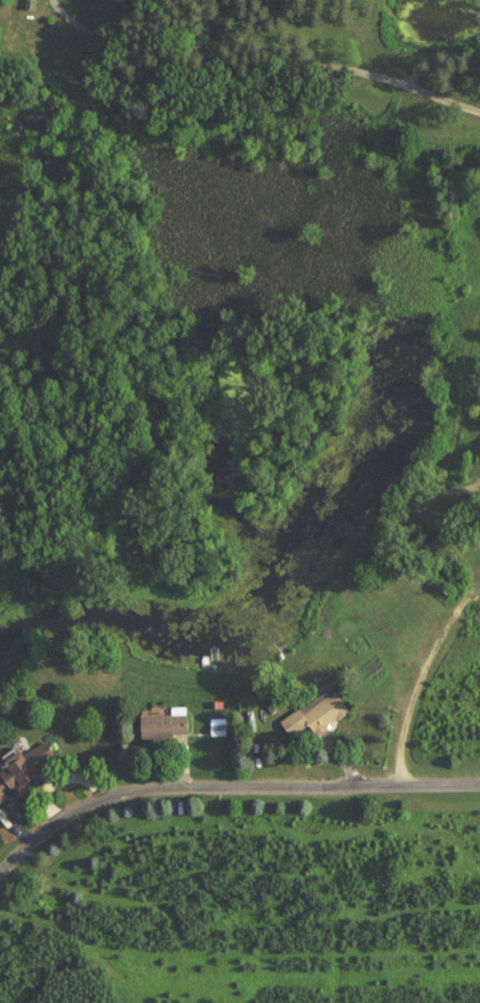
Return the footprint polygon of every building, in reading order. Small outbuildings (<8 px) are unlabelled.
[(284,723),(295,740),(315,728),(320,737),(355,716),(339,689),(284,723)] [(147,740),(194,740),(194,718),(147,718),(147,740)] [(49,741),(0,777),(0,809),(64,762),(49,741)]
